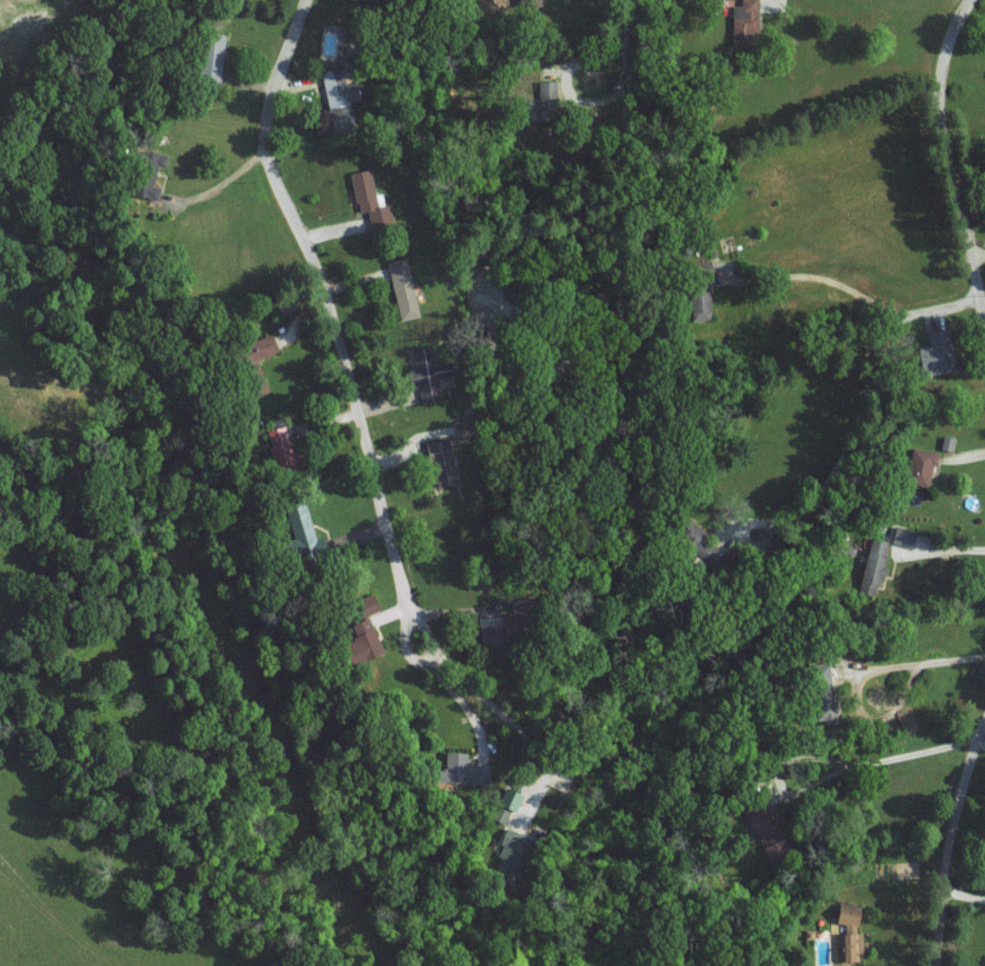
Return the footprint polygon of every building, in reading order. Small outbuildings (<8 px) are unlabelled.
[(739,5),(731,5),(729,41),(755,42),(756,0),(739,0),(739,5)] [(222,34),(200,32),(195,86),(217,88),(222,34)] [(554,80),(536,80),(536,97),(554,97),(554,80)] [(129,193),(155,199),(158,187),(150,185),(155,165),(162,166),(165,155),(139,149),(129,193)] [(386,204),(375,206),(368,168),(348,172),(356,212),(366,210),(369,229),(390,225),(386,204)] [(398,320),(417,315),(403,257),(384,261),(398,320)] [(710,318),(707,259),(687,260),(690,319),(710,318)] [(918,375),(948,371),(944,329),(925,331),(927,345),(915,346),(918,375)] [(266,390),(256,362),(276,354),(269,335),(232,348),(241,372),(245,371),(249,381),(242,384),(247,397),(266,390)] [(416,382),(418,401),(439,399),(436,377),(437,377),(434,345),(410,348),(412,369),(406,370),(407,383),(416,382)] [(273,468),(292,462),(280,425),(262,430),(273,468)] [(951,450),(953,438),(942,436),(939,448),(951,450)] [(456,483),(452,464),(451,465),(445,438),(424,442),(434,487),(456,483)] [(314,544),(302,502),(282,508),(291,538),(271,544),(276,561),(312,550),(310,545),(314,544)] [(677,534),(688,543),(682,550),(691,557),(696,551),(707,561),(716,550),(701,538),(703,535),(693,528),(695,525),(688,520),(677,534)] [(913,529),(893,526),(891,544),(911,546),(913,529)] [(856,593),(875,597),(887,541),(869,537),(856,593)] [(381,653),(366,615),(377,610),(370,593),(353,600),(361,620),(349,624),(354,638),(337,645),(346,667),(381,653)] [(500,624),(477,628),(481,649),(504,645),(500,624)] [(811,705),(816,705),(816,719),(832,719),(830,663),(810,663),(811,705)] [(464,752),(444,752),(443,768),(432,768),(432,783),(486,783),(486,765),(464,765),(464,752)] [(495,807),(499,808),(495,821),(503,824),(508,810),(514,812),(520,795),(502,788),(495,807)] [(757,845),(776,837),(761,797),(742,804),(757,845)] [(498,842),(502,844),(496,855),(501,858),(492,874),(508,883),(531,841),(506,827),(498,842)] [(840,960),(861,961),(862,932),(858,932),(859,903),(834,903),(834,922),(840,922),(840,960)]
